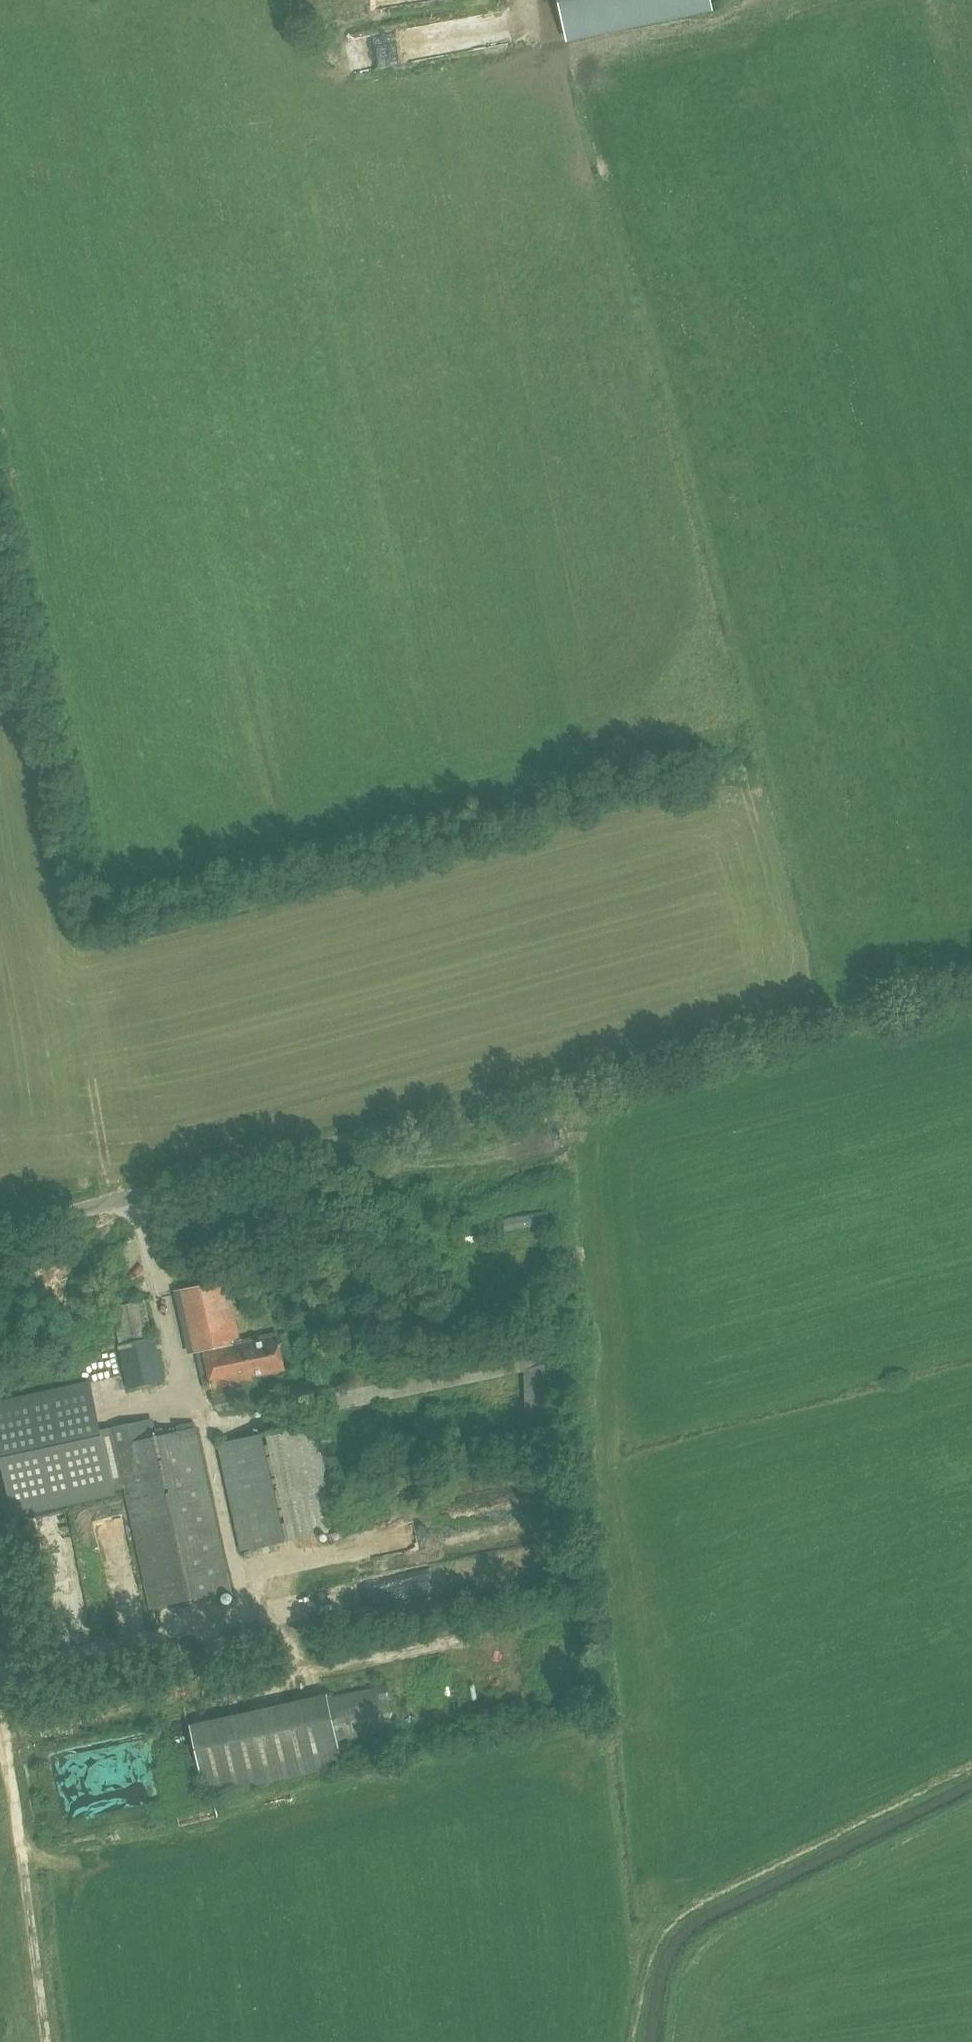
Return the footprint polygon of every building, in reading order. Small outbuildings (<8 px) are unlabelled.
[(711,7),(710,0),(559,0),(567,38),(711,7)] [(355,66),(513,45),(508,10),(402,24),(404,46),(394,47),(392,29),(351,34),(355,66)] [(544,1206),(509,1218),(512,1226),(547,1215),(544,1206)] [(480,1237),(478,1226),(462,1229),(464,1240),(480,1237)] [(204,1349),(212,1389),(254,1380),(253,1377),(286,1370),(279,1336),(255,1342),(254,1338),(236,1342),(223,1284),(181,1293),(194,1351),(204,1349)] [(114,1307),(132,1387),(163,1381),(147,1299),(114,1307)] [(525,1371),(528,1426),(562,1425),(560,1363),(552,1329),(390,1364),(389,1358),(350,1368),(352,1378),(343,1386),(322,1390),(327,1412),(525,1371)] [(153,1608),(231,1590),(195,1428),(153,1437),(149,1421),(103,1431),(92,1381),(0,1400),(0,1451),(14,1516),(116,1494),(115,1488),(126,1486),(153,1608)] [(217,1408),(222,1412),(247,1407),(251,1401),(247,1384),(213,1391),(217,1408)] [(219,1444),(243,1552),(352,1528),(328,1419),(219,1444)] [(191,1726),(206,1796),(344,1765),(328,1695),(191,1726)] [(55,1755),(60,1755),(67,1809),(141,1798),(140,1794),(160,1791),(151,1730),(54,1743),(55,1755)]
